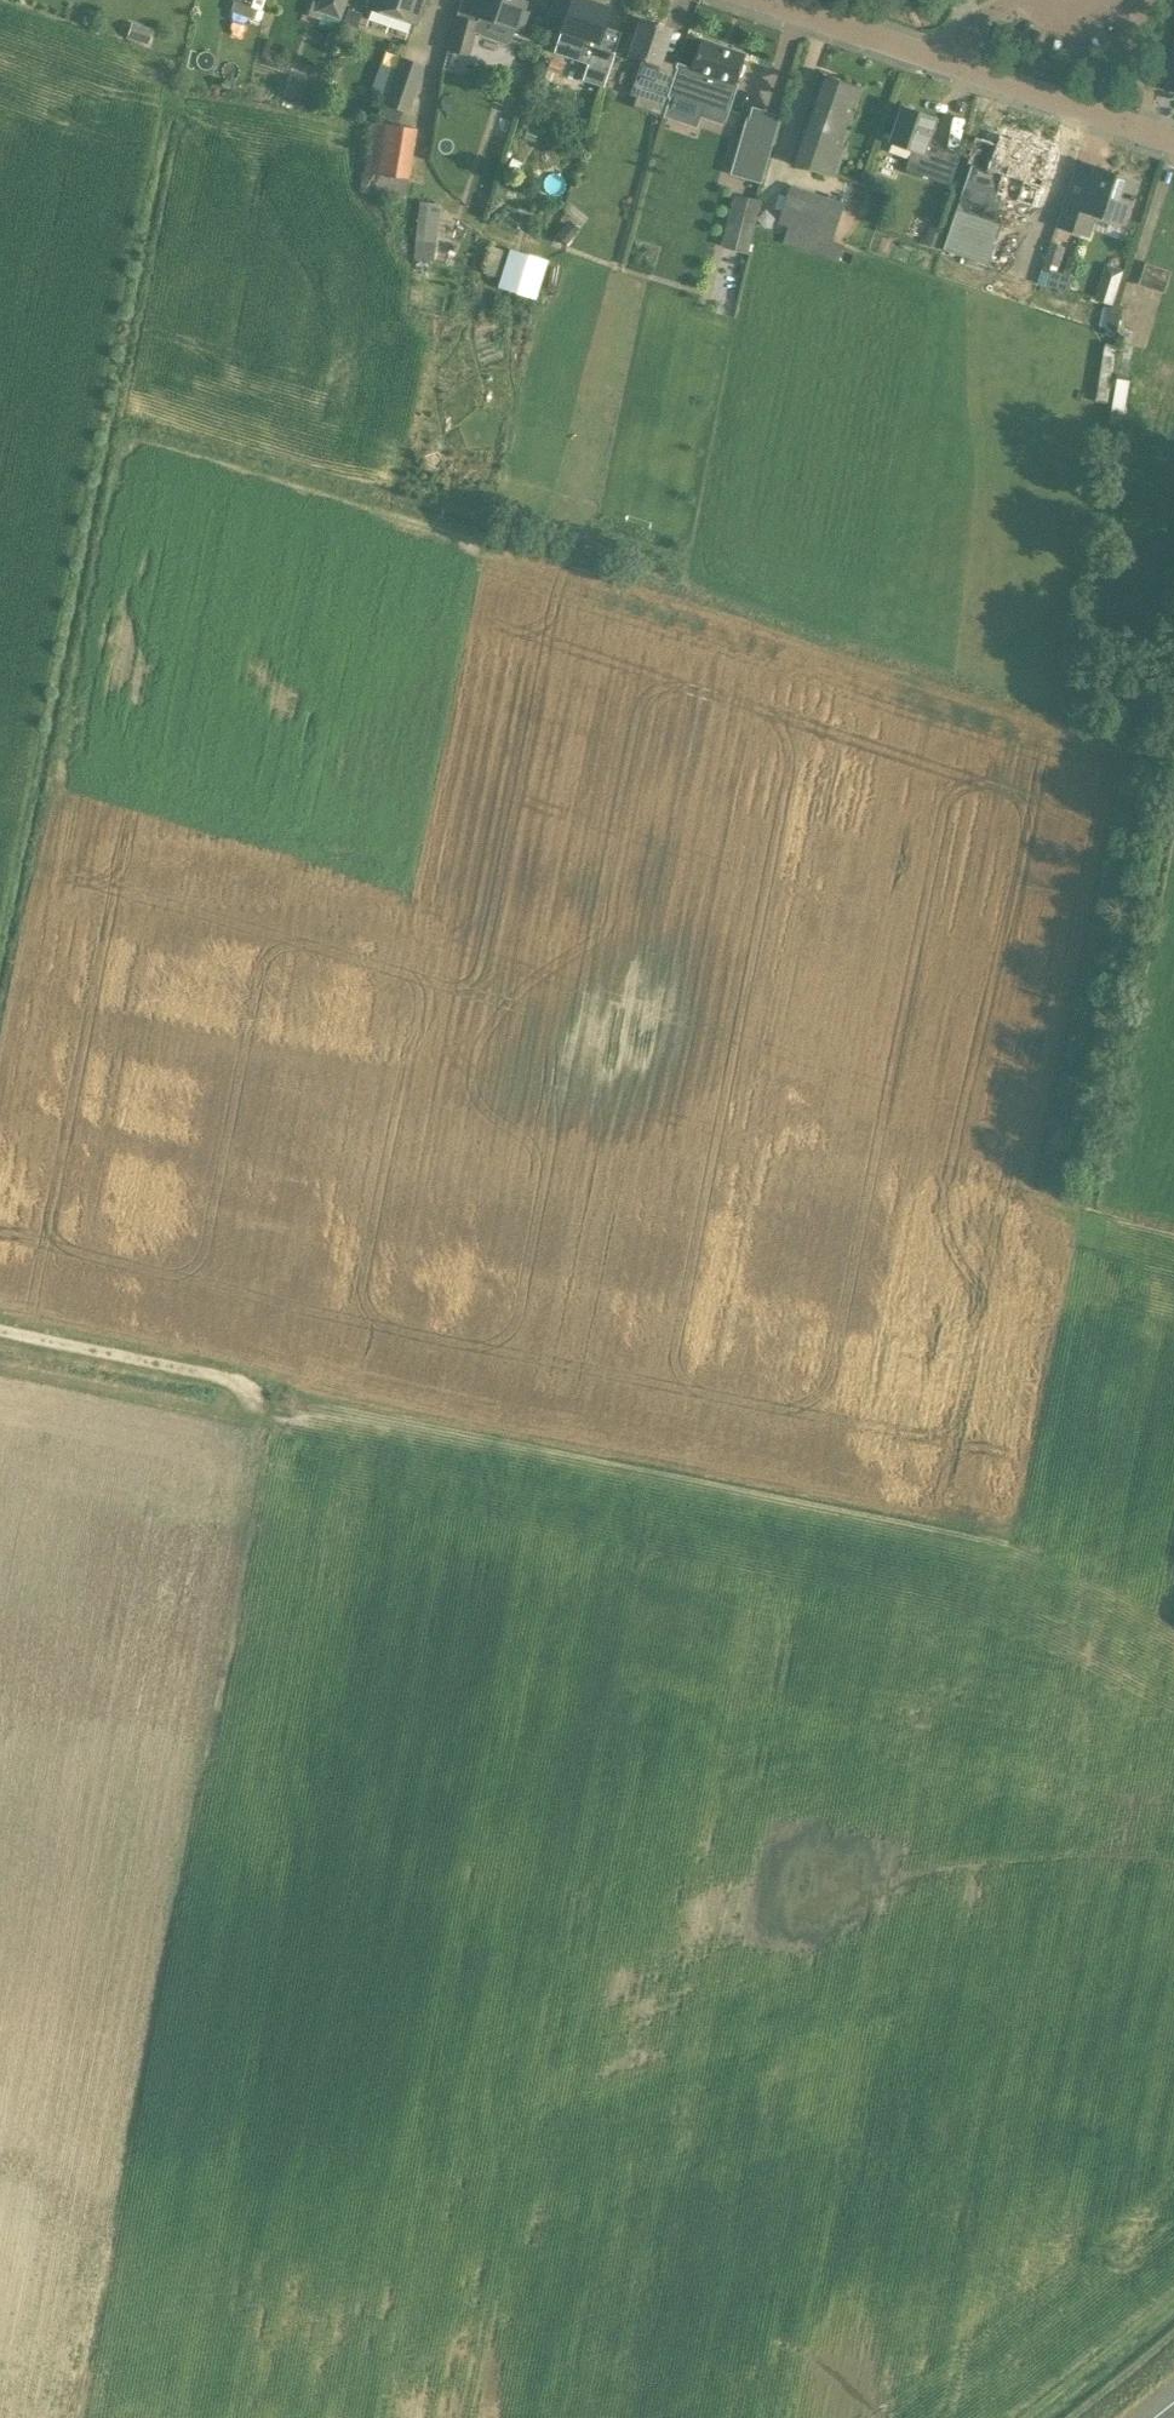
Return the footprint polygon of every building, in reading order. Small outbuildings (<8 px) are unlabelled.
[(260,10),(264,0),(240,0),(239,2),(260,10)] [(318,2),(313,0),(311,0),(306,15),(319,20),(318,24),(335,29),(345,0),(319,0),(318,2)] [(366,6),(415,23),(423,0),(368,0),(366,6)] [(513,27),(515,28),(524,2),(520,0),(476,0),(471,17),(456,13),(445,49),(468,56),(475,32),(479,33),(478,35),(504,43),(509,40),(513,27)] [(589,64),(594,47),(607,8),(582,0),(552,0),(547,15),(564,20),(553,52),(589,64)] [(673,98),(678,82),(683,67),(659,59),(669,29),(639,19),(627,54),(640,58),(629,94),(635,96),(632,105),(662,115),(668,96),(673,98)] [(699,40),(690,69),(683,67),(678,82),(674,96),(703,105),(699,116),(723,124),(735,85),(734,84),(744,54),(699,40)] [(589,64),(584,80),(602,86),(612,53),(594,47),(589,64)] [(380,63),(375,83),(390,87),(386,103),(414,110),(426,61),(400,55),(397,67),(380,63)] [(861,86),(820,72),(791,159),(832,173),(861,86)] [(961,154),(929,143),(937,117),(903,106),(891,141),(914,148),(906,170),(951,186),(961,154)] [(371,121),(359,190),(359,191),(360,193),(362,194),(402,200),(415,128),(371,121)] [(1036,207),(1043,185),(1045,186),(1056,153),(1000,135),(997,144),(976,138),(968,162),(973,164),(945,249),(1001,268),(1023,203),(1036,207)] [(772,144),(744,136),(733,173),(761,181),(772,144)] [(1090,236),(1097,214),(1124,222),(1138,179),(1096,166),(1094,172),(1075,166),(1056,226),(1090,236)] [(779,222),(833,241),(846,202),(792,183),(779,222)] [(723,246),(749,253),(762,199),(736,193),(723,246)] [(412,259),(433,261),(439,204),(418,202),(412,259)] [(1052,241),(1038,281),(1065,290),(1071,274),(1058,270),(1066,246),(1052,241)] [(496,285),(534,297),(546,260),(509,247),(496,285)] [(1146,261),(1138,283),(1164,292),(1171,270),(1146,261)] [(1116,302),(1119,285),(1100,282),(1097,299),(1116,302)]
